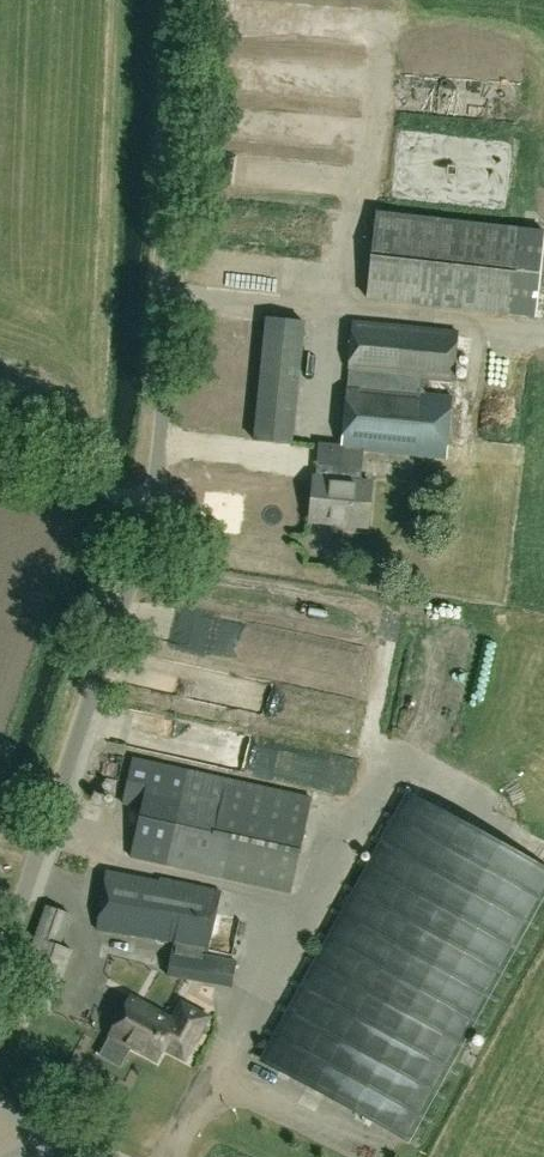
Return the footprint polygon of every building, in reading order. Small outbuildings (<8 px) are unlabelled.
[(215,227),(280,225),(279,203),(214,205),(215,227)] [(543,239),(543,233),(378,213),(368,297),(512,314),(536,317),(543,239)] [(259,318),(248,442),(285,445),(296,321),(259,318)] [(355,321),(351,371),(424,379),(455,382),(460,332),(355,321)] [(422,393),(424,379),(351,371),(340,479),(362,481),(365,452),(446,459),(453,396),(422,393)] [(362,481),(340,479),(315,476),(311,521),(368,527),(372,482),(362,481)] [(132,856),(292,890),(313,796),(133,757),(123,803),(142,807),(132,856)] [(412,798),(266,1064),(404,1139),(543,884),(543,870),(412,798)] [(208,950),(220,888),(152,876),(151,879),(106,871),(96,929),(174,942),(173,945),(177,945),(203,949),(208,950)] [(50,1016),(74,950),(59,945),(70,914),(47,906),(13,1003),(50,1016)] [(237,961),(202,955),(203,949),(177,945),(176,950),(172,949),(168,977),(232,988),(237,961)] [(185,1060),(208,1018),(181,1003),(172,1020),(130,997),(110,1036),(157,1061),(164,1049),(185,1060)]
